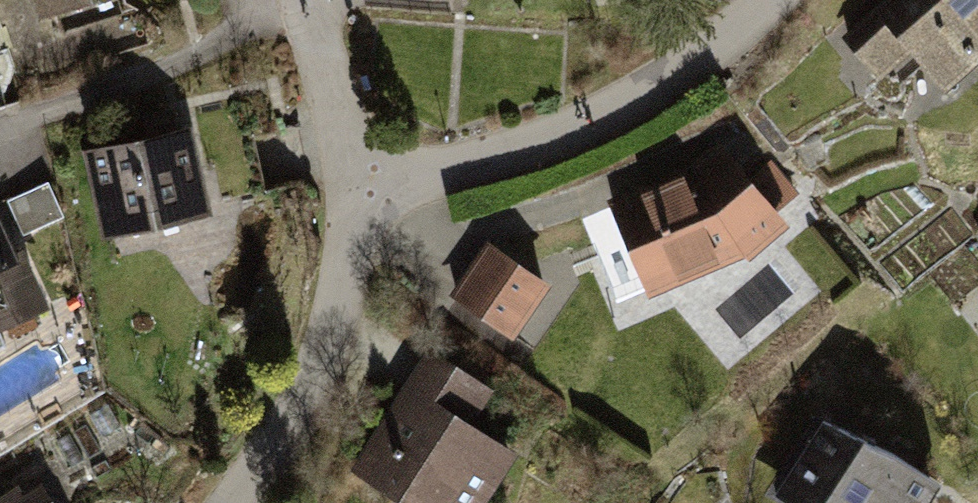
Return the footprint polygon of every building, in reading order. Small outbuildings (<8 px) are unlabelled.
[(39,14),(83,0),(35,0),(39,14)] [(840,40),(878,80),(909,51),(946,91),(977,61),(977,0),(883,0),(840,40)] [(191,124),(82,147),(102,236),(213,213),(191,124)] [(689,162),(605,198),(646,295),(741,254),(746,260),(787,222),(715,140),(689,162)] [(49,178),(6,197),(23,233),(66,214),(49,178)] [(49,303),(23,242),(17,245),(0,207),(0,325),(49,303)] [(486,239),(449,293),(511,336),(548,282),(486,239)] [(424,348),(348,468),(402,502),(483,502),(515,447),(470,421),(491,386),(424,348)] [(818,414),(770,490),(792,502),(925,502),(938,482),(818,414)] [(41,478),(22,489),(18,482),(0,492),(0,502),(56,502),(41,478)]
